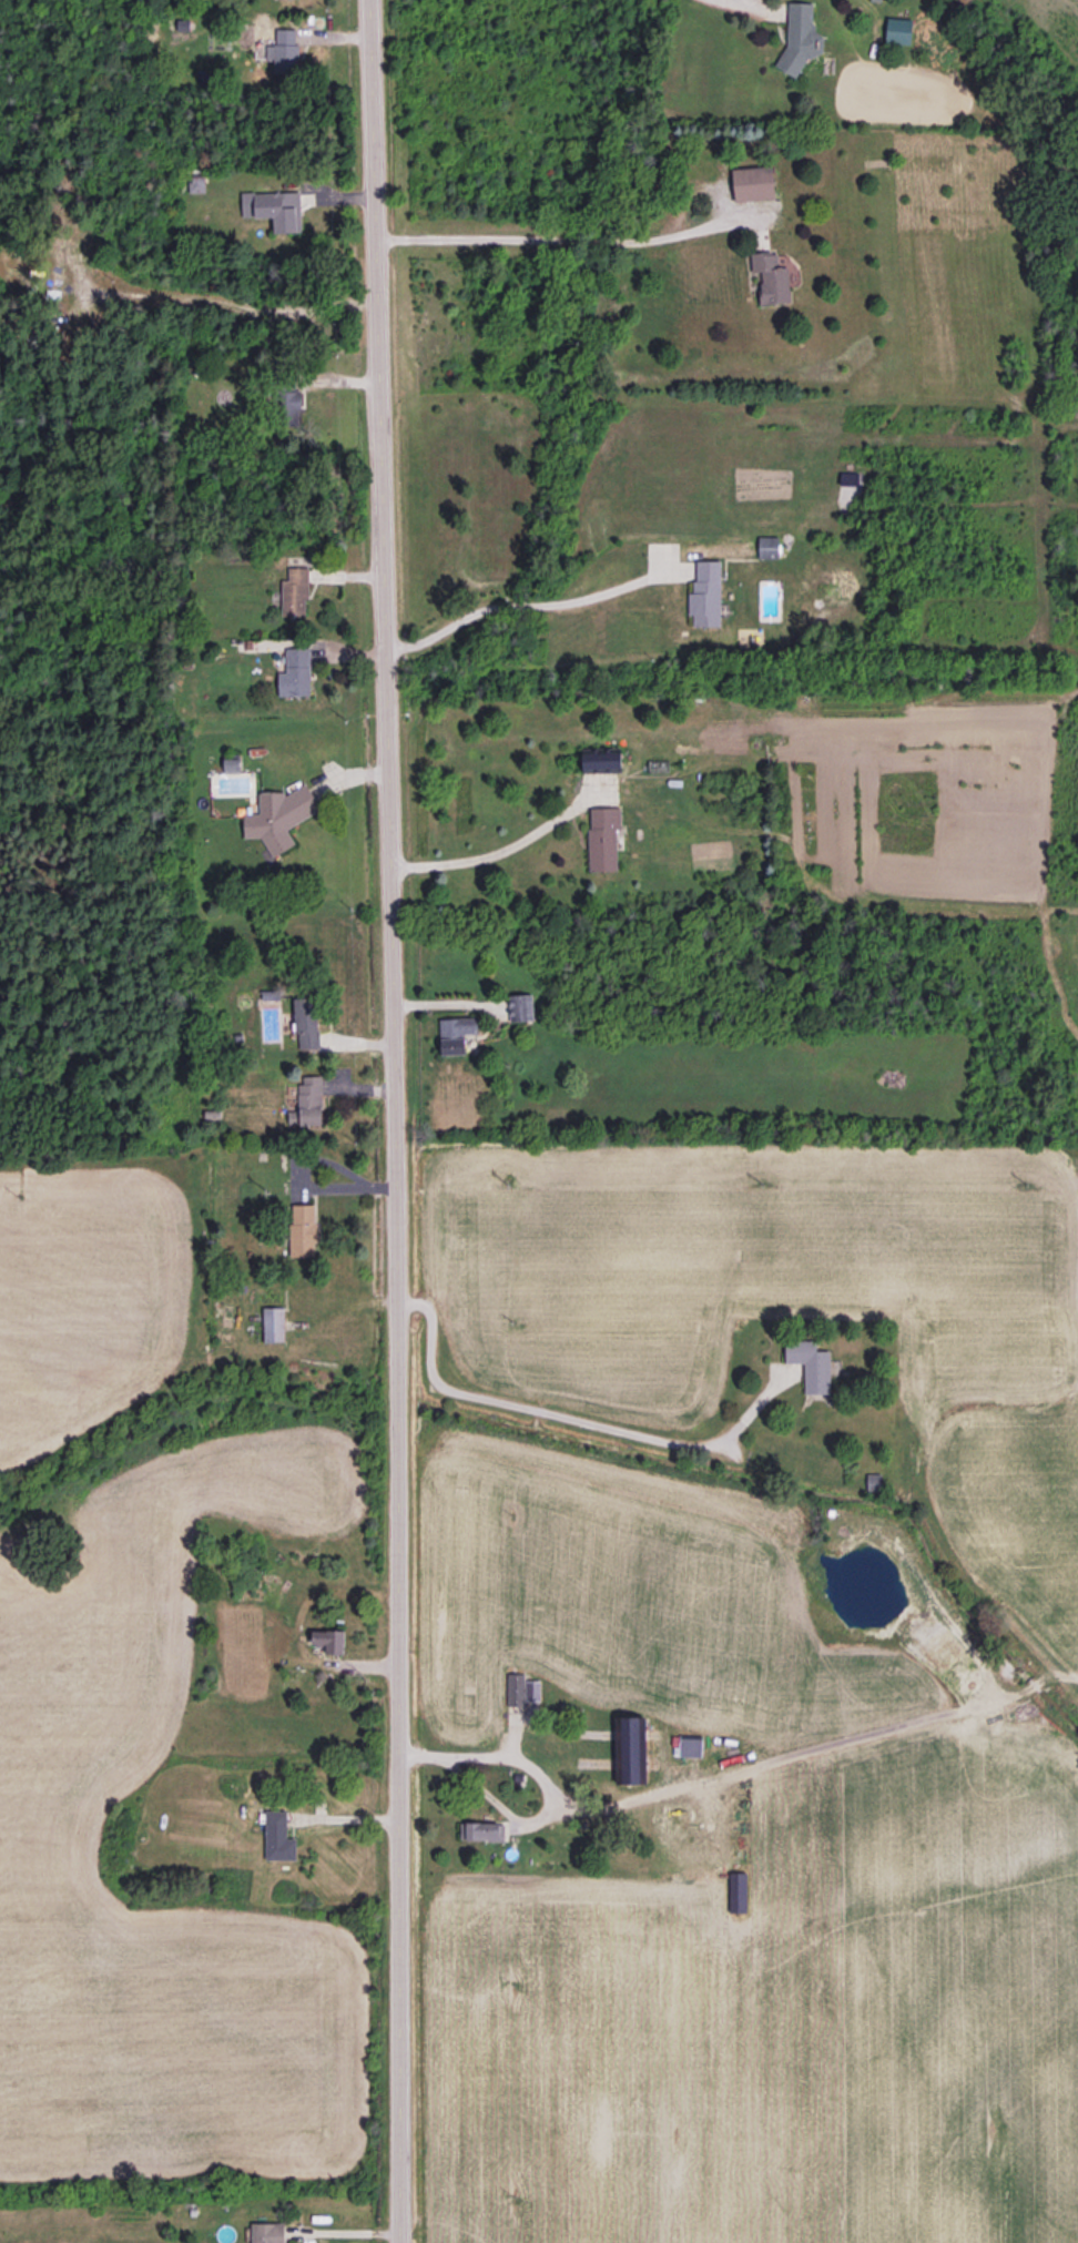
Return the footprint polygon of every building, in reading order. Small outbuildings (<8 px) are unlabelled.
[(813,3),(788,2),(787,43),(775,65),(796,77),(808,55),(822,56),(823,36),(812,29),(813,3)] [(911,43),(912,19),(886,18),(885,43),(911,43)] [(299,43),(296,43),(296,29),(275,28),(274,67),(298,67),(299,43)] [(732,167),(733,200),(774,198),(773,165),(732,167)] [(188,176),(189,192),(205,192),(204,176),(188,176)] [(242,217),(273,216),(274,233),(302,231),(300,190),(241,193),(242,217)] [(301,424),(300,390),(281,391),(282,424),(301,424)] [(859,473),(840,472),(839,485),(859,485),(859,473)] [(721,561),(696,560),(695,592),(688,592),(688,614),(693,614),(692,626),(720,627),(721,561)] [(281,579),(281,615),(308,616),(308,567),(288,567),(288,579),(281,579)] [(311,695),(310,647),(285,648),(286,672),(278,672),(278,696),(311,695)] [(621,751),(581,753),(582,770),(621,769),(621,751)] [(224,773),(241,772),(240,757),(223,758),(224,773)] [(258,792),(259,813),(243,813),(244,837),(261,836),(272,856),(295,844),(286,828),(322,809),(307,782),(285,794),(283,791),(258,792)] [(589,871),(617,870),(616,829),(621,828),(620,807),(588,808),(589,871)] [(317,998),(296,998),(297,1049),(318,1048),(317,998)] [(323,1124),(322,1075),(298,1076),(300,1111),(288,1111),(288,1126),(323,1124)] [(290,1256),(318,1255),(316,1204),(288,1205),(290,1256)] [(263,1342),(286,1341),(285,1307),(263,1307),(263,1342)] [(831,1350),(816,1350),(816,1340),(785,1339),(784,1363),(804,1363),(804,1393),(830,1394),(831,1350)] [(343,1654),(344,1630),(312,1629),(312,1645),(325,1645),(325,1653),(343,1654)] [(616,1744),(617,1784),(640,1783),(638,1716),(621,1716),(621,1744),(616,1744)] [(287,1809),(265,1810),(266,1859),(297,1859),(296,1838),(287,1838),(287,1809)] [(285,2222),(251,2223),(252,2242),(286,2242),(285,2222)]
